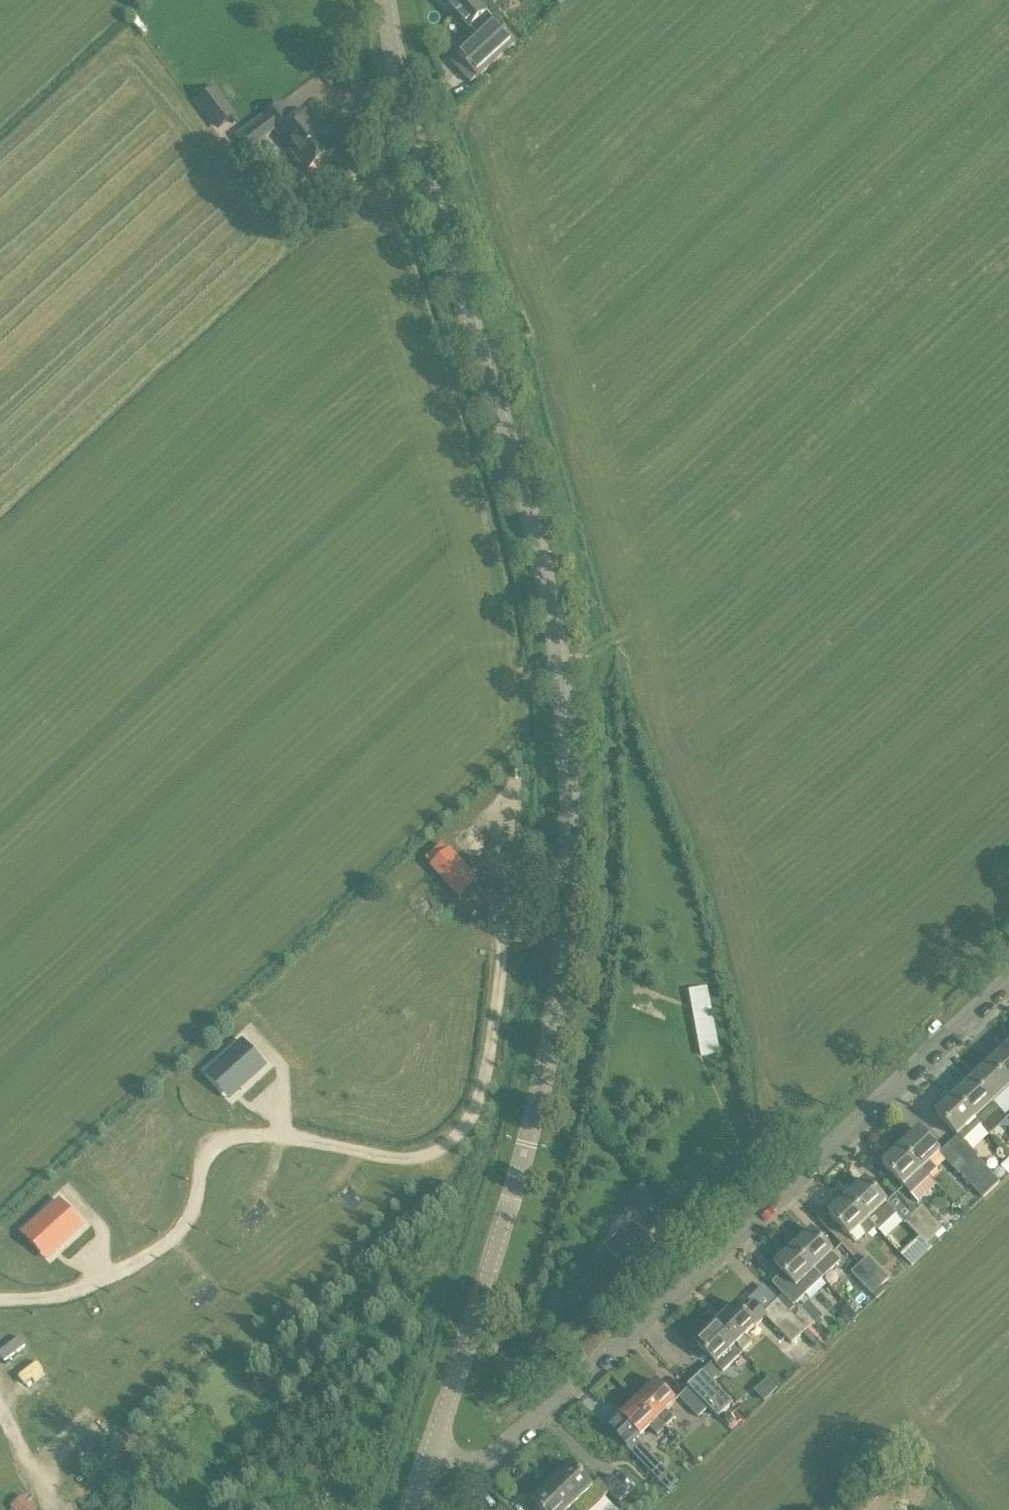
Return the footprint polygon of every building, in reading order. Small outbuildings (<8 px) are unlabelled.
[(444,6),(449,5),(477,36),(457,54),(465,64),(459,69),(472,83),(478,77),(478,78),(516,44),(476,1),(476,0),(439,0),(444,6)] [(218,128),(235,115),(215,89),(198,103),(218,128)] [(263,115),(266,119),(240,139),(248,149),(275,130),(278,134),(307,172),(334,151),(305,113),(296,120),(281,101),(263,115)] [(449,852),(433,867),(455,891),(471,876),(449,852)] [(703,1059),(719,1056),(707,988),(690,990),(693,1002),(689,1003),(698,1045),(700,1044),(703,1059)] [(243,1041),(212,1069),(226,1084),(230,1081),(238,1090),(265,1066),(243,1041)] [(1007,1047),(989,1064),(1008,1085),(1008,1050),(1007,1047)] [(989,1064),(972,1080),(993,1103),(1008,1087),(1008,1085),(989,1064)] [(972,1080),(954,1097),(981,1126),(999,1109),(993,1103),(972,1080)] [(981,1126),(954,1097),(937,1113),(964,1142),(981,1126)] [(902,1147),(930,1176),(937,1170),(930,1163),(940,1153),(919,1131),(902,1147)] [(930,1176),(902,1147),(883,1164),(911,1194),(930,1176)] [(968,1164),(992,1190),(1000,1183),(976,1157),(968,1164)] [(992,1190),(968,1164),(959,1173),(983,1199),(992,1190)] [(659,1229),(671,1219),(679,1212),(651,1179),(631,1195),(659,1229)] [(886,1204),(865,1181),(847,1197),(877,1228),(881,1225),(884,1228),(897,1215),(886,1204)] [(877,1228),(847,1197),(829,1214),(850,1237),(860,1227),(869,1236),(877,1228)] [(47,1241),(56,1250),(82,1226),(60,1201),(30,1228),(44,1243),(47,1241)] [(923,1207),(914,1214),(922,1222),(936,1237),(944,1229),(923,1207)] [(922,1222),(914,1214),(905,1223),(926,1245),(928,1243),(931,1247),(938,1240),(936,1237),(922,1222)] [(609,1251),(607,1252),(627,1275),(657,1248),(638,1226),(627,1236),(623,1231),(605,1247),(609,1251)] [(811,1231),(793,1248),(822,1278),(839,1261),(811,1231)] [(775,1265),(784,1274),(772,1285),(794,1307),(823,1279),(822,1278),(793,1248),(775,1265)] [(860,1264),(881,1287),(890,1279),(868,1257),(860,1264)] [(881,1287),(860,1264),(851,1273),(876,1298),(884,1291),(881,1288),(881,1287)] [(736,1305),(716,1324),(743,1352),(752,1343),(746,1336),(765,1317),(776,1329),(777,1328),(792,1344),(814,1323),(797,1305),(794,1307),(788,1312),(777,1300),(764,1314),(754,1303),(744,1313),(736,1305)] [(847,1307),(838,1316),(848,1327),(858,1318),(847,1307)] [(743,1352),(716,1324),(697,1343),(717,1364),(726,1354),(733,1361),(743,1352)] [(0,1350),(5,1359),(27,1344),(22,1336),(0,1350)] [(493,1345),(490,1355),(496,1357),(499,1347),(493,1345)] [(732,1400),(718,1385),(704,1371),(689,1385),(718,1414),(732,1400)] [(666,1428),(674,1419),(666,1410),(675,1401),(656,1382),(638,1399),(657,1419),(666,1428)] [(698,1417),(708,1408),(689,1388),(679,1397),(698,1417)] [(638,1399),(608,1428),(627,1448),(648,1427),(657,1436),(666,1428),(657,1419),(638,1399)] [(652,1473),(661,1465),(636,1439),(627,1447),(652,1473)] [(552,1484),(577,1509),(591,1509),(609,1492),(619,1502),(628,1493),(612,1477),(603,1484),(599,1480),(593,1486),(572,1464),(552,1484)] [(552,1484),(532,1503),(539,1509),(577,1509),(552,1484)] [(15,1509),(31,1509),(33,1507),(23,1496),(12,1507),(15,1509)]
